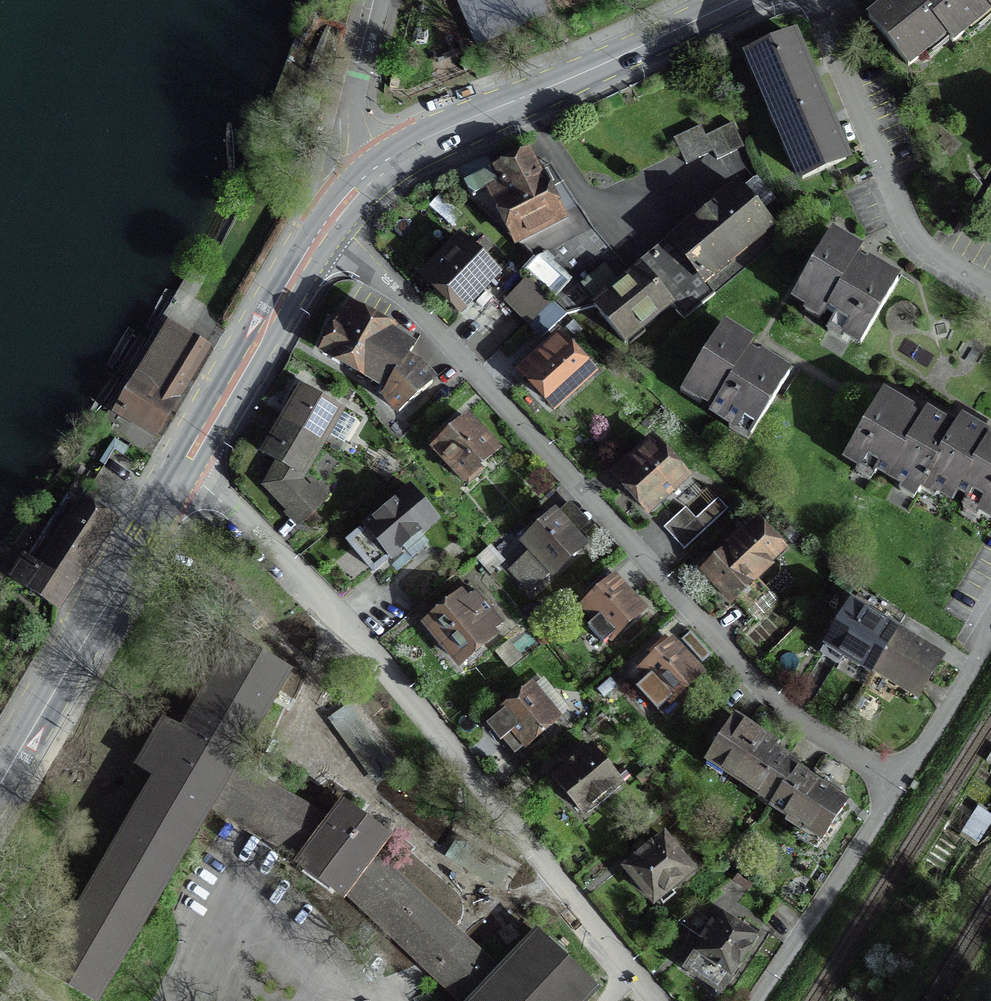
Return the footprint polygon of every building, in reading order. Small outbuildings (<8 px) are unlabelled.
[(478,45),(546,16),(539,0),(506,0),(466,17),(478,45)] [(867,19),(907,68),(945,37),(951,44),(990,12),(990,0),(890,0),(867,19)] [(807,74),(791,37),(748,56),(801,181),(845,162),(828,124),(807,74)] [(716,161),(743,149),(731,125),(704,137),(700,127),(673,140),(685,166),(712,153),(716,161)] [(536,260),(592,232),(560,184),(546,191),(527,153),(495,169),(488,155),(456,171),(463,185),(470,198),(493,220),(494,220),(536,260)] [(592,232),(536,260),(522,274),(551,303),(565,316),(593,309),(624,345),(669,307),(683,321),(714,296),(702,279),(767,225),(737,190),(631,278),(592,232)] [(860,344),(896,282),(866,264),(863,269),(859,266),(854,263),(860,253),(829,235),(792,297),(832,320),(828,326),(860,344)] [(457,240),(437,261),(443,267),(428,282),(459,311),(493,275),(457,240)] [(526,281),(506,302),(527,323),(548,302),(526,281)] [(340,318),(338,317),(318,353),(384,392),(380,397),(396,418),(438,381),(422,364),(410,357),(417,346),(396,332),(398,329),(350,302),(340,318)] [(528,324),(541,338),(565,316),(551,303),(528,324)] [(207,349),(168,325),(115,413),(153,437),(207,349)] [(749,351),(753,344),(723,326),(684,388),(723,412),(721,417),(751,436),(792,371),(762,353),(759,357),(753,353),(749,351)] [(591,366),(561,334),(559,331),(554,335),(556,338),(537,356),(535,353),(516,371),(547,405),(585,371),(591,366)] [(346,412),(300,383),(284,410),(279,420),(274,426),(260,452),(274,463),(261,486),(286,512),(283,514),(299,528),(330,498),(314,482),(310,486),(305,481),(325,446),(330,448),(336,439),(347,444),(361,423),(344,414),(346,412)] [(956,430),(927,412),(920,422),(916,419),(911,416),(914,411),(884,393),(845,455),(875,474),(878,469),(918,493),(924,482),(953,500),(959,490),(969,496),(967,500),(990,515),(990,436),(963,419),(956,430)] [(503,451),(468,414),(430,449),(464,487),(466,485),(469,488),(485,473),(483,470),(503,451)] [(687,477),(653,440),(631,460),(636,465),(620,480),(648,511),(687,477)] [(390,563),(398,572),(429,546),(422,538),(441,522),(410,484),(393,498),(396,501),(372,520),(370,518),(361,526),(365,531),(362,533),(360,530),(345,542),(373,577),(390,563)] [(11,580),(56,609),(111,525),(66,495),(39,537),(52,545),(37,568),(24,560),(11,580)] [(696,519),(685,508),(663,528),(684,550),(728,509),(718,498),(696,519)] [(533,597),(589,545),(578,533),(590,522),(570,501),(559,511),(556,509),(519,543),(528,552),(508,571),(533,597)] [(789,550),(758,517),(734,539),(705,566),(697,573),(729,607),(789,550)] [(489,575),(501,563),(488,549),(476,560),(489,575)] [(612,644),(649,611),(616,573),(577,607),(591,623),(586,628),(602,645),(608,640),(612,644)] [(469,597),(463,590),(421,624),(459,670),(501,636),(496,630),(505,623),(478,590),(469,597)] [(917,694),(939,656),(915,641),(883,623),(849,602),(820,653),(839,664),(845,654),(872,670),(873,668),(917,694)] [(704,662),(712,654),(690,631),(682,638),(704,662)] [(707,674),(674,636),(635,671),(645,682),(636,690),(657,713),(667,704),(669,707),(707,674)] [(208,805),(233,763),(287,670),(237,641),(184,733),(166,722),(140,767),(158,778),(46,970),(96,999),(208,805)] [(486,726),(500,743),(503,741),(514,754),(523,746),(528,751),(565,720),(561,715),(570,708),(544,678),(535,685),(532,682),(497,711),(500,715),(486,726)] [(395,770),(348,708),(329,722),(376,785),(395,770)] [(811,775),(797,766),(797,767),(772,751),(775,747),(766,741),(733,720),(706,761),(772,805),(770,808),(800,827),(794,836),(815,850),(845,805),(831,796),(833,793),(834,791),(823,784),(820,788),(807,780),(811,775)] [(624,785),(591,745),(549,780),(582,820),(624,785)] [(816,771),(826,777),(833,764),(824,758),(816,771)] [(267,783),(233,763),(208,805),(244,826),(304,862),(331,824),(267,783)] [(595,987),(539,935),(502,973),(453,928),(372,853),(386,833),(346,804),(331,824),(304,862),(301,866),(342,895),(345,889),(423,963),(464,1000),(582,1000),(595,987)] [(700,871),(666,831),(621,869),(654,908),(660,903),(665,910),(684,894),(679,889),(700,871)] [(715,924),(712,922),(699,942),(702,944),(696,953),(694,952),(681,971),(722,998),(761,938),(722,913),(715,924)]
